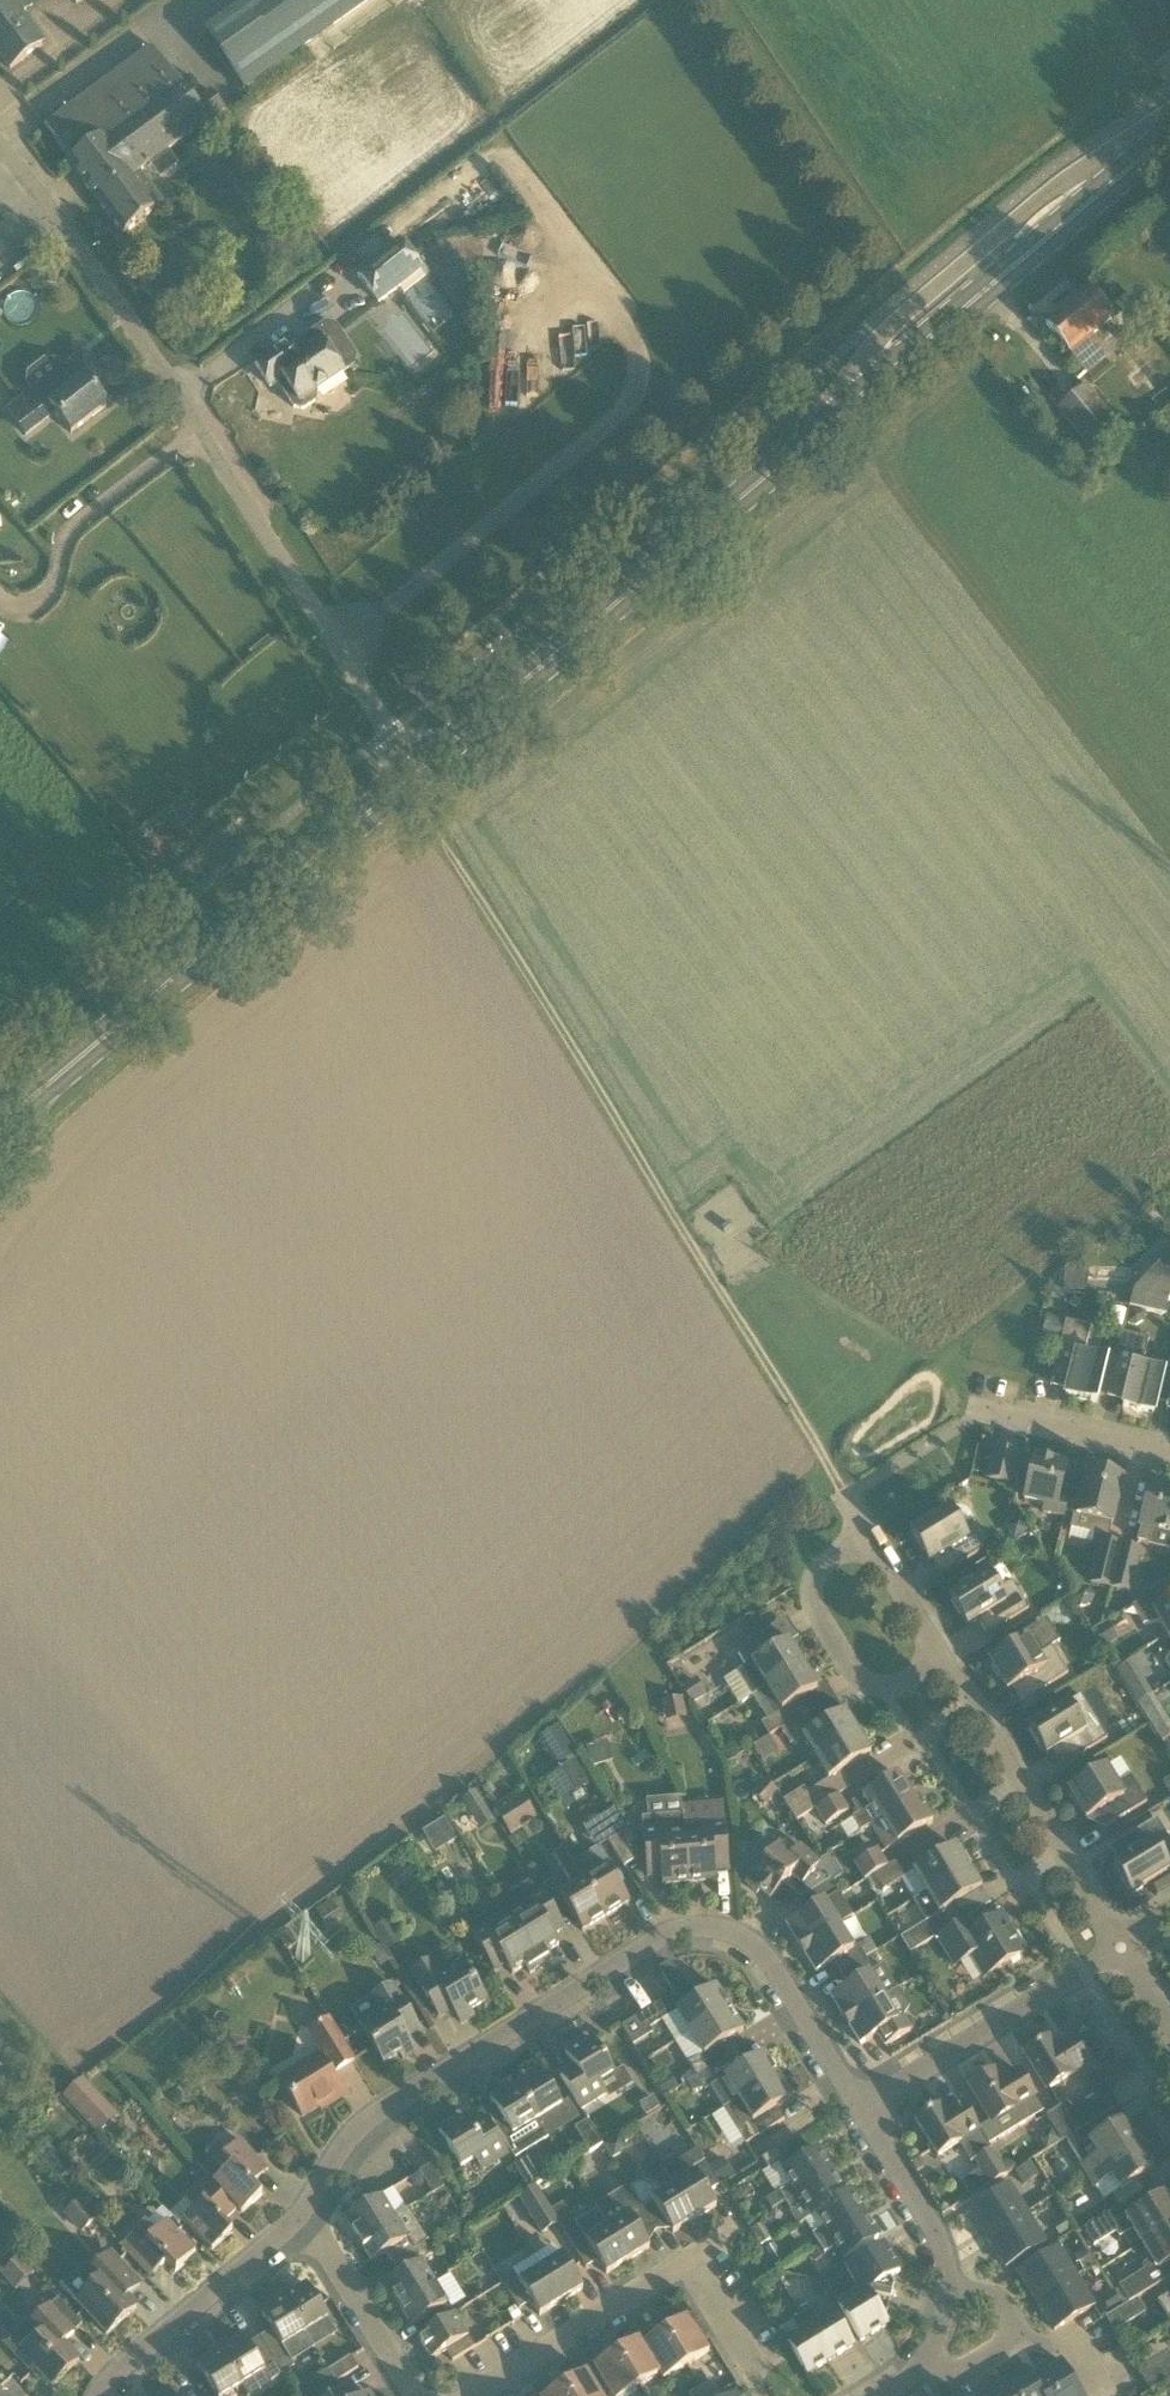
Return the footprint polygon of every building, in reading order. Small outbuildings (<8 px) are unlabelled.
[(18,0),(0,0),(0,56),(10,69),(42,45),(20,16),(26,11),(18,0)] [(217,52),(242,89),(368,0),(291,0),(217,52)] [(209,121),(194,101),(178,80),(152,47),(45,128),(69,161),(67,162),(123,236),(157,210),(133,177),(148,166),(159,180),(178,166),(168,151),(209,121)] [(399,241),(355,275),(378,306),(422,271),(399,241)] [(1090,340),(1113,321),(1087,291),(1047,326),(1087,373),(1105,358),(1090,340)] [(317,392),(343,375),(331,356),(343,348),(344,339),(336,328),(328,326),(315,334),(317,337),(302,347),(295,338),(255,365),(267,384),(280,375),(291,392),(289,402),(294,409),(303,411),(315,402),(317,392)] [(26,436),(55,414),(71,434),(106,407),(86,381),(95,374),(82,356),(57,375),(70,391),(59,400),(52,391),(30,408),(24,401),(8,413),(26,436)] [(1088,450),(1117,425),(1085,388),(1056,413),(1088,450)] [(18,635),(0,625),(0,664),(1,664),(18,635)] [(1129,1308),(1165,1317),(1169,1301),(1169,1300),(1169,1268),(1168,1270),(1161,1263),(1133,1291),(1129,1308)] [(1087,1293),(1088,1269),(1065,1268),(1064,1292),(1087,1293)] [(1066,1322),(1047,1317),(1041,1341),(1060,1346),(1066,1322)] [(1068,1385),(1066,1396),(1096,1403),(1106,1362),(1083,1357),(1090,1328),(1066,1322),(1052,1381),(1068,1385)] [(1154,1415),(1164,1374),(1142,1368),(1149,1340),(1123,1334),(1116,1364),(1109,1392),(1126,1396),(1123,1407),(1154,1415)] [(986,1461),(993,1463),(989,1479),(1010,1484),(1017,1454),(996,1449),(995,1453),(988,1451),(986,1461)] [(1060,1494),(1065,1472),(1067,1466),(1034,1458),(1033,1463),(1029,1465),(1026,1476),(1029,1479),(1024,1500),(1045,1505),(1043,1513),(1064,1518),(1066,1512),(1060,1510),(1063,1495),(1060,1494)] [(1112,1525),(1122,1484),(1123,1480),(1089,1471),(1083,1494),(1079,1493),(1074,1515),(1071,1529),(1107,1538),(1112,1525)] [(1157,1488),(1150,1486),(1148,1492),(1140,1528),(1137,1542),(1169,1550),(1169,1547),(1169,1487),(1165,1486),(1162,1489),(1157,1488)] [(925,1552),(931,1561),(940,1576),(989,1545),(975,1522),(958,1526),(949,1510),(911,1533),(923,1553),(925,1552)] [(1037,1546),(1029,1533),(1016,1541),(1022,1550),(1029,1551),(1037,1546)] [(1111,1589),(1121,1545),(1101,1540),(1091,1584),(1111,1589)] [(1141,1550),(1121,1545),(1111,1589),(1131,1593),(1141,1550)] [(988,1575),(950,1598),(967,1627),(978,1620),(987,1635),(1028,1610),(1012,1582),(998,1591),(988,1575)] [(1169,1635),(1169,1584),(1132,1607),(1143,1626),(1160,1623),(1168,1636),(1169,1635)] [(752,1697),(802,1666),(787,1641),(770,1651),(763,1639),(738,1654),(746,1668),(738,1673),(752,1697)] [(1027,1640),(989,1663),(1007,1691),(1017,1685),(1026,1700),(1068,1674),(1051,1647),(1037,1656),(1027,1640)] [(1117,1667),(1159,1737),(1169,1731),(1169,1724),(1131,1659),(1117,1667)] [(769,1736),(780,1729),(805,1714),(808,1712),(800,1699),(816,1689),(802,1666),(752,1697),(768,1721),(762,1725),(769,1736)] [(663,1702),(666,1723),(687,1719),(683,1699),(663,1702)] [(1091,1712),(1077,1720),(1067,1704),(1029,1727),(1047,1756),(1057,1750),(1066,1764),(1108,1739),(1091,1712)] [(803,1737),(816,1758),(857,1733),(844,1712),(815,1730),(805,1714),(780,1729),(790,1745),(803,1737)] [(564,1740),(556,1727),(540,1736),(549,1750),(564,1740)] [(806,1793),(816,1810),(839,1796),(851,1788),(842,1772),(870,1755),(857,1733),(816,1758),(829,1779),(806,1793)] [(577,1760),(545,1780),(560,1804),(591,1784),(577,1760)] [(1130,1776),(1116,1785),(1106,1768),(1068,1792),(1086,1820),(1096,1814),(1105,1829),(1147,1803),(1130,1776)] [(853,1804),(857,1812),(860,1816),(854,1819),(861,1832),(872,1825),(911,1800),(896,1775),(862,1796),(853,1804)] [(481,1800),(475,1791),(463,1799),(469,1808),(481,1800)] [(496,1812),(511,1835),(537,1818),(522,1795),(496,1812)] [(839,1796),(816,1810),(826,1826),(849,1812),(839,1796)] [(872,1825),(881,1841),(887,1851),(898,1845),(932,1823),(916,1797),(911,1800),(872,1825)] [(608,1842),(628,1829),(615,1809),(584,1829),(586,1831),(597,1850),(608,1842)] [(643,1820),(642,1831),(645,1861),(647,1859),(660,1858),(662,1886),(689,1883),(684,1823),(684,1817),(643,1820)] [(444,1819),(423,1831),(433,1848),(453,1835),(444,1819)] [(1169,1871),(1169,1841),(1157,1819),(1115,1845),(1124,1860),(1114,1866),(1131,1895),(1169,1871)] [(729,1870),(728,1854),(725,1824),(715,1825),(715,1821),(684,1823),(689,1883),(715,1881),(715,1871),(729,1870)] [(628,1829),(608,1842),(625,1867),(639,1859),(633,1848),(638,1845),(628,1829)] [(759,1858),(764,1862),(745,1884),(757,1894),(760,1891),(770,1900),(790,1877),(800,1887),(819,1864),(807,1854),(799,1847),(791,1857),(773,1841),(759,1858)] [(914,1871),(927,1893),(968,1868),(955,1846),(914,1871)] [(555,1857),(562,1870),(573,1889),(560,1897),(582,1932),(606,1917),(572,1863),(564,1850),(555,1857)] [(874,1874),(887,1866),(877,1850),(854,1864),(864,1880),(874,1874)] [(583,1857),(572,1863),(606,1917),(629,1903),(608,1867),(594,1876),(583,1857)] [(899,1859),(887,1866),(874,1874),(884,1890),(909,1875),(899,1859)] [(927,1893),(927,1894),(914,1902),(936,1938),(962,1922),(952,1907),(981,1889),(968,1868),(927,1893)] [(853,1917),(838,1893),(830,1880),(795,1902),(803,1914),(786,1924),(797,1943),(796,1944),(800,1950),(838,1926),(853,1917)] [(565,1929),(540,1890),(518,1903),(526,1917),(515,1924),(542,1967),(550,1961),(546,1954),(559,1946),(553,1937),(565,1929)] [(542,1967),(515,1924),(501,1900),(465,1922),(471,1933),(470,1933),(494,1973),(506,1965),(512,1975),(525,1967),(530,1974),(542,1967)] [(962,1922),(936,1938),(954,1967),(970,1957),(983,1980),(1025,1953),(1002,1916),(974,1933),(966,1920),(962,1922)] [(375,1929),(388,1951),(402,1942),(389,1921),(375,1929)] [(902,1935),(909,1951),(933,1939),(926,1923),(902,1935)] [(833,1963),(840,1975),(865,1959),(857,1946),(852,1950),(838,1926),(800,1950),(804,1956),(805,1955),(816,1973),(833,1963)] [(278,1935),(284,1945),(292,1940),(286,1930),(278,1935)] [(452,1948),(431,1961),(412,1973),(439,2018),(453,2010),(458,2018),(485,2002),(462,1965),(452,1948)] [(842,2015),(844,2022),(895,1990),(881,1967),(873,1972),(865,1959),(840,1975),(847,1986),(831,1997),(842,2015)] [(384,2064),(411,2047),(406,2039),(419,2030),(391,1985),(372,1998),(382,2014),(361,2027),(384,2064)] [(690,2033),(729,2009),(715,1987),(676,2011),(690,2033)] [(895,1990),(844,2022),(848,2028),(849,2027),(861,2045),(877,2035),(885,2047),(910,2032),(902,2018),(907,2009),(895,1990)] [(673,2015),(664,2001),(637,2017),(646,2031),(673,2015)] [(743,2032),(729,2009),(690,2033),(704,2056),(689,2065),(697,2078),(722,2062),(714,2050),(743,2032)] [(329,2020),(308,2033),(334,2074),(355,2061),(329,2020)] [(598,2083),(613,2074),(590,2038),(565,2053),(573,2067),(559,2076),(580,2110),(605,2095),(598,2083)] [(1024,2054),(1047,2090),(1070,2076),(1069,2076),(1089,2064),(1073,2038),(1054,2050),(1048,2039),(1024,2054)] [(723,2110),(777,2076),(763,2054),(733,2072),(725,2059),(722,2062),(697,2078),(690,2083),(696,2093),(703,2088),(705,2091),(710,2088),(723,2110)] [(343,2097),(320,2059),(281,2082),(302,2117),(329,2101),(331,2104),(343,2097)] [(539,2070),(513,2085),(547,2140),(578,2120),(567,2102),(561,2106),(539,2070)] [(970,2087),(991,2122),(979,2130),(990,2145),(1034,2118),(1031,2113),(1040,2106),(1034,2097),(1018,2072),(999,2083),(993,2073),(970,2087)] [(778,2124),(771,2112),(791,2099),(777,2076),(723,2110),(744,2145),(778,2124)] [(117,2114),(106,2102),(98,2094),(91,2100),(76,2084),(63,2096),(86,2121),(97,2133),(117,2114)] [(547,2140),(513,2085),(490,2100),(500,2117),(492,2123),(516,2160),(547,2140)] [(1053,2127),(1061,2141),(1074,2135),(1100,2118),(1119,2107),(1107,2088),(1065,2114),(1061,2108),(1047,2117),(1053,2127)] [(938,2157),(962,2143),(989,2187),(1007,2176),(992,2150),(990,2145),(979,2130),(963,2104),(944,2116),(938,2106),(915,2121),(938,2157)] [(438,2132),(453,2156),(461,2168),(475,2160),(482,2171),(507,2156),(485,2120),(471,2128),(463,2116),(438,2132)] [(1108,2131),(1100,2118),(1074,2135),(1090,2161),(1082,2166),(1089,2177),(1139,2146),(1124,2121),(1108,2131)] [(589,2154),(602,2146),(587,2121),(574,2129),(589,2154)] [(1046,2150),(1061,2141),(1053,2127),(1044,2133),(1042,2142),(1046,2150)] [(225,2173),(214,2183),(237,2209),(242,2215),(262,2196),(252,2186),(268,2171),(239,2140),(215,2162),(225,2173)] [(1153,2170),(1139,2146),(1089,2177),(1095,2188),(1112,2178),(1120,2191),(1112,2196),(1120,2208),(1147,2192),(1139,2179),(1153,2170)] [(762,2159),(768,2170),(783,2161),(776,2150),(762,2159)] [(664,2173),(673,2188),(694,2221),(716,2207),(708,2194),(719,2186),(704,2162),(697,2151),(664,2173)] [(784,2202),(831,2173),(817,2151),(783,2172),(791,2185),(779,2192),(784,2202)] [(529,2191),(541,2183),(526,2159),(514,2167),(529,2191)] [(419,2173),(420,2174),(433,2195),(444,2188),(430,2166),(419,2173)] [(831,2173),(784,2202),(791,2212),(803,2205),(811,2217),(845,2196),(831,2173)] [(237,2209),(214,2183),(209,2177),(186,2199),(196,2210),(184,2221),(212,2252),(232,2234),(222,2223),(237,2209)] [(664,2230),(670,2230),(673,2234),(694,2221),(673,2188),(663,2194),(661,2190),(639,2183),(629,2190),(636,2201),(653,2228),(658,2224),(660,2227),(664,2230)] [(969,2209),(987,2238),(1028,2214),(1009,2184),(969,2209)] [(536,2189),(519,2199),(542,2236),(558,2226),(536,2189)] [(845,2196),(811,2217),(816,2215),(824,2227),(812,2235),(817,2244),(864,2215),(850,2192),(845,2196)] [(1142,2245),(1169,2228),(1169,2197),(1168,2194),(1119,2224),(1112,2213),(1084,2231),(1094,2247),(1120,2231),(1123,2237),(1133,2231),(1142,2245)] [(345,2219),(358,2240),(395,2218),(381,2196),(345,2219)] [(598,2214),(607,2229),(627,2262),(649,2248),(641,2235),(653,2228),(636,2201),(625,2209),(622,2204),(615,2203),(598,2214)] [(65,2216),(82,2234),(97,2220),(80,2202),(65,2216)] [(385,2253),(392,2264),(415,2250),(425,2244),(428,2242),(408,2210),(395,2218),(358,2240),(371,2262),(385,2253)] [(1028,2214),(987,2238),(1006,2268),(1046,2243),(1028,2214)] [(864,2215),(817,2244),(824,2254),(836,2246),(844,2259),(878,2238),(864,2215)] [(145,2225),(121,2246),(150,2277),(166,2263),(176,2273),(195,2255),(166,2224),(154,2235),(145,2225)] [(627,2262),(607,2229),(586,2242),(575,2225),(563,2232),(586,2269),(598,2262),(606,2275),(627,2262)] [(1123,2307),(1136,2298),(1157,2286),(1150,2275),(1169,2263),(1169,2228),(1142,2245),(1151,2261),(1142,2267),(1144,2270),(1118,2287),(1120,2291),(1115,2294),(1123,2307)] [(765,2248),(774,2263),(783,2257),(775,2242),(765,2248)] [(415,2250),(392,2264),(399,2275),(385,2283),(398,2305),(434,2282),(422,2262),(432,2255),(425,2244),(415,2250)] [(846,2269),(860,2292),(891,2299),(894,2284),(890,2278),(899,2273),(883,2247),(846,2269)] [(1018,2272),(1036,2301),(1075,2277),(1057,2248),(1018,2272)] [(86,2265),(63,2288),(107,2335),(136,2308),(127,2298),(140,2286),(110,2254),(92,2271),(86,2265)] [(562,2257),(541,2270),(561,2303),(583,2290),(562,2257)] [(2,2275),(16,2291),(34,2275),(20,2259),(2,2275)] [(561,2303),(541,2270),(519,2283),(516,2278),(504,2286),(519,2310),(531,2303),(540,2316),(561,2303)] [(1075,2277),(1036,2301),(1054,2331),(1094,2307),(1075,2277)] [(425,2318),(432,2329),(454,2315),(434,2282),(398,2305),(411,2327),(425,2318)] [(284,2300),(305,2334),(328,2320),(307,2285),(284,2300)] [(887,2313),(891,2299),(860,2292),(838,2306),(861,2343),(887,2326),(881,2317),(887,2313)] [(1123,2307),(1115,2294),(1114,2292),(1101,2300),(1111,2315),(1123,2307)] [(1136,2298),(1123,2307),(1111,2315),(1106,2318),(1114,2332),(1146,2313),(1136,2298)] [(57,2300),(51,2306),(30,2325),(41,2337),(19,2357),(33,2373),(37,2370),(52,2387),(79,2361),(63,2344),(81,2326),(57,2300)] [(260,2338),(261,2339),(282,2375),(294,2367),(292,2363),(314,2349),(305,2334),(284,2300),(261,2314),(271,2331),(260,2338)] [(801,2316),(830,2362),(852,2348),(831,2314),(818,2322),(811,2310),(801,2316)] [(454,2315),(418,2337),(431,2359),(445,2351),(452,2362),(475,2348),(454,2315)] [(807,2376),(830,2362),(801,2316),(791,2322),(799,2334),(786,2342),(807,2376)] [(687,2318),(665,2331),(687,2367),(709,2353),(687,2318)] [(642,2345),(660,2375),(663,2381),(687,2367),(665,2331),(642,2345)] [(221,2352),(242,2386),(248,2395),(252,2395),(270,2383),(282,2375),(261,2339),(249,2347),(243,2338),(221,2352)] [(639,2339),(616,2353),(638,2388),(660,2375),(642,2345),(639,2339)] [(1168,2381),(1169,2379),(1169,2354),(1164,2347),(1150,2349),(1143,2360),(1146,2372),(1140,2375),(1150,2391),(1168,2381)] [(221,2352),(198,2366),(216,2395),(226,2395),(242,2386),(221,2352)] [(616,2353),(594,2367),(612,2395),(626,2395),(638,2388),(616,2353)] [(328,2371),(336,2383),(358,2369),(351,2357),(328,2371)] [(1062,2362),(1032,2380),(1042,2395),(1084,2395),(1062,2362)] [(1032,2380),(1027,2369),(996,2388),(1001,2395),(1042,2395),(1032,2380)] [(563,2386),(569,2395),(601,2395),(586,2372),(563,2386)] [(700,2389),(705,2395),(718,2395),(710,2383),(700,2389)] [(563,2386),(547,2395),(569,2395),(563,2386)] [(996,2388),(983,2395),(1001,2395),(996,2388)]
